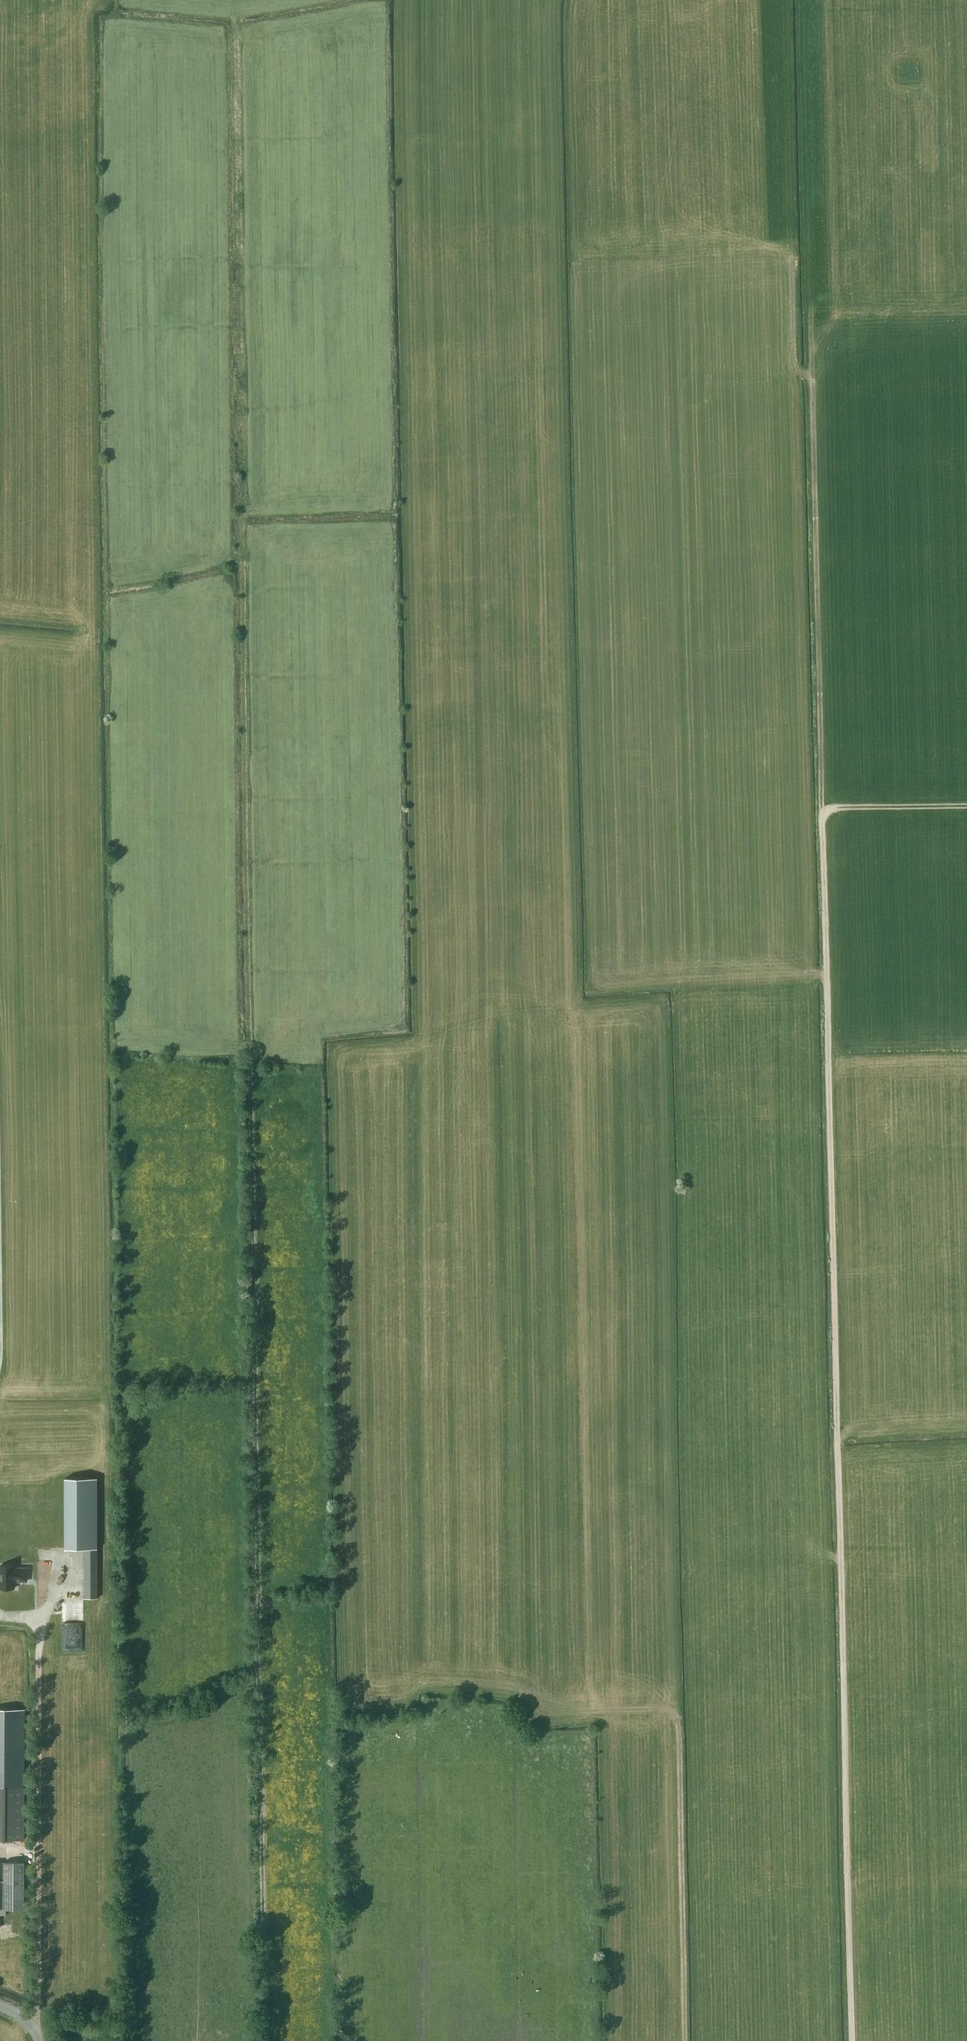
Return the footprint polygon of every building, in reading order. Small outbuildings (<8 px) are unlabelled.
[(65,1470),(38,1471),(38,1496),(46,1495),(46,1501),(65,1501),(65,1470)] [(66,1484),(66,1547),(99,1547),(98,1484),(98,1478),(66,1478),(66,1484)] [(85,1547),(85,1598),(98,1598),(98,1547),(85,1547)] [(0,1565),(0,1588),(15,1587),(15,1580),(27,1580),(27,1568),(15,1568),(15,1565),(0,1565)] [(40,1605),(37,1595),(25,1599),(27,1608),(40,1605)] [(25,1839),(26,1708),(0,1708),(0,1839),(25,1839)] [(0,1861),(0,1915),(6,1915),(6,1909),(25,1909),(24,1861),(0,1861)]
